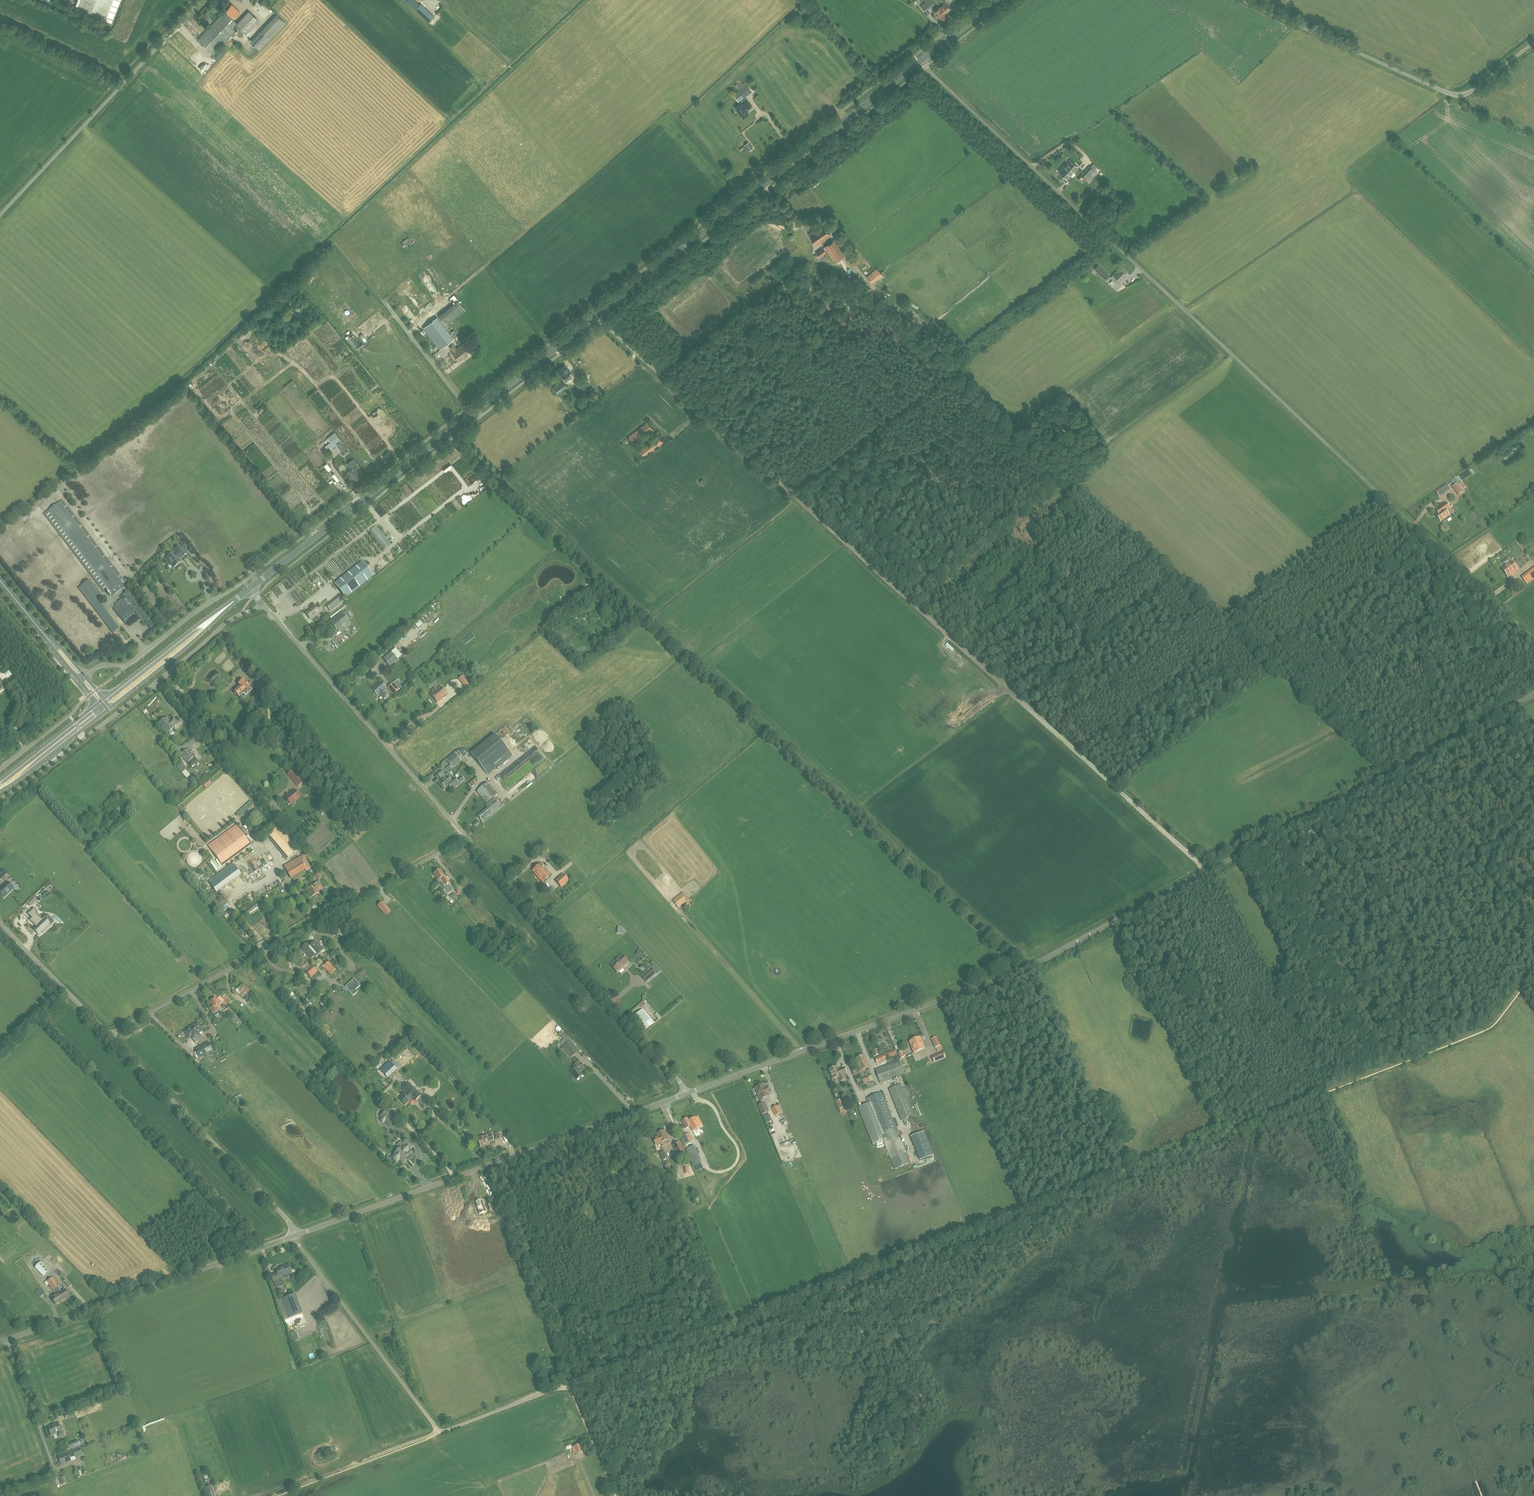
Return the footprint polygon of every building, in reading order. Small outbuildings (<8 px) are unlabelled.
[(73,7),(74,7),(76,8),(105,20),(111,22),(120,0),(57,0),(73,7)] [(415,10),(420,5),(415,0),(405,0),(415,10)] [(923,4),(923,3),(921,5),(926,12),(934,5),(931,0),(928,0),(923,4)] [(950,8),(946,3),(934,12),(942,22),(948,17),(945,12),(950,8)] [(221,14),(198,39),(213,54),(237,29),(234,26),(236,24),(239,27),(245,33),(258,20),(249,11),(238,23),(234,19),(240,12),(232,4),(224,12),(225,12),(222,15),(221,14)] [(427,9),(425,7),(421,4),(416,10),(419,13),(421,16),(428,23),(434,16),(427,9)] [(285,23),(277,15),(251,42),(259,50),(285,23)] [(753,106),(749,101),(744,105),(743,103),(737,108),(740,112),(739,112),(742,116),(742,115),(744,118),(746,116),(747,116),(749,115),(749,114),(750,113),(747,110),(753,106)] [(752,148),(748,143),(744,146),(748,151),(752,148)] [(1070,160),(1059,171),(1061,174),(1067,179),(1078,167),(1076,166),(1070,160)] [(1085,171),(1093,178),(1097,173),(1094,170),(1097,168),(1093,164),(1091,167),(1090,166),(1085,171)] [(1093,178),(1085,171),(1081,176),(1089,182),(1093,178)] [(817,245),(824,240),(831,235),(823,224),(816,229),(809,234),(817,245)] [(405,247),(412,243),(409,237),(402,241),(405,247)] [(845,255),(834,240),(824,247),(835,262),(845,255)] [(817,259),(820,257),(823,261),(827,258),(824,254),(826,252),(823,248),(817,253),(818,254),(816,256),(817,259)] [(1109,276),(1098,265),(1094,269),(1106,279),(1109,276)] [(1117,282),(1119,280),(1120,281),(1127,274),(1120,268),(1113,275),(1112,277),(1117,282)] [(872,283),(880,277),(877,272),(869,278),(872,283)] [(811,281),(808,283),(818,295),(821,292),(811,281)] [(835,306),(827,296),(820,302),(828,311),(835,306)] [(845,297),(840,301),(845,306),(849,302),(845,297)] [(465,310),(458,300),(438,316),(446,326),(465,310)] [(432,301),(424,307),(427,311),(435,305),(432,301)] [(454,338),(437,317),(423,328),(440,349),(454,338)] [(360,342),(351,331),(345,336),(354,346),(356,344),(358,347),(362,344),(360,341),(360,342)] [(463,356),(468,352),(462,344),(456,349),(453,345),(450,347),(453,351),(452,352),(459,361),(464,357),(463,356)] [(563,378),(571,373),(565,365),(557,370),(563,378)] [(578,389),(584,384),(580,378),(574,383),(578,389)] [(568,387),(563,380),(554,387),(559,394),(568,387)] [(635,443),(653,429),(647,422),(629,436),(635,443)] [(645,457),(659,446),(660,448),(665,444),(664,443),(663,443),(658,436),(640,450),(645,457)] [(349,452),(341,442),(337,445),(342,451),(341,452),(344,456),(349,452)] [(353,460),(350,462),(347,464),(351,469),(347,473),(353,481),(360,475),(354,468),(357,465),(353,460)] [(1458,484),(1454,487),(1459,495),(1463,492),(1458,484)] [(1447,491),(1444,486),(1436,492),(1439,496),(1447,491)] [(125,587),(60,502),(48,512),(113,596),(125,587)] [(1446,503),(1436,510),(1439,514),(1436,515),(1437,516),(1437,517),(1438,519),(1439,519),(1441,521),(1445,518),(1447,520),(1451,518),(1446,511),(1450,509),(1446,503)] [(167,558),(174,568),(181,562),(179,559),(181,557),(182,558),(187,554),(180,546),(176,550),(177,552),(175,554),(174,553),(167,558)] [(374,576),(362,562),(335,584),(346,598),(374,576)] [(1511,562),(1502,568),(1508,577),(1517,571),(1511,562)] [(162,571),(157,564),(153,566),(159,574),(161,573),(162,571)] [(1522,578),(1527,584),(1533,579),(1533,570),(1522,578)] [(120,597),(123,601),(113,609),(126,625),(139,614),(142,619),(141,620),(144,624),(152,617),(139,600),(130,590),(120,597)] [(90,603),(103,620),(113,634),(120,629),(97,598),(90,603)] [(317,615),(323,610),(319,606),(316,608),(314,606),(311,609),(306,613),(310,619),(316,615),(317,615)] [(348,620),(341,612),(330,621),(336,629),(348,620)] [(393,650),(383,659),(389,666),(399,658),(393,650)] [(249,693),(252,691),(248,687),(249,686),(247,684),(248,683),(247,682),(245,683),(243,681),(239,684),(241,686),(235,692),(235,693),(234,694),(236,696),(237,695),(239,697),(247,690),(249,693)] [(384,700),(388,696),(384,691),(387,689),(380,681),(371,689),(378,696),(380,695),(384,700)] [(399,690),(402,688),(398,684),(396,686),(393,683),(387,688),(393,695),(399,690)] [(258,685),(255,688),(261,695),(264,692),(263,690),(265,688),(261,684),(259,686),(258,685)] [(433,692),(431,694),(438,702),(447,695),(441,686),(437,689),(436,687),(432,690),(433,692)] [(167,732),(176,725),(174,723),(173,725),(169,721),(167,722),(165,719),(159,724),(164,731),(165,729),(167,732)] [(496,733),(471,754),(488,774),(512,754),(496,733)] [(197,760),(195,757),(188,749),(181,755),(189,766),(197,760)] [(454,762),(456,765),(460,761),(454,753),(446,760),(451,765),(454,762)] [(186,769),(181,763),(177,767),(182,773),(186,769)] [(303,782),(292,770),(288,774),(298,786),(303,782)] [(442,781),(440,782),(445,788),(449,785),(452,790),(464,780),(461,777),(456,781),(453,777),(449,773),(445,775),(441,779),(442,781)] [(209,779),(203,784),(206,788),(212,783),(209,779)] [(486,803),(497,794),(487,782),(476,791),(486,803)] [(294,790),(285,798),(288,801),(287,802),(287,803),(288,804),(289,804),(290,804),(291,805),(300,797),(294,790)] [(484,823),(502,809),(493,798),(485,805),(487,808),(477,816),(484,823)] [(236,825),(208,845),(223,866),(251,845),(236,825)] [(299,849),(280,826),(268,836),(287,859),(299,849)] [(543,857),(549,852),(546,848),(540,853),(543,857)] [(311,868),(303,855),(284,866),(291,878),(306,869),(306,870),(311,868)] [(537,877),(545,870),(540,865),(532,871),(537,877)] [(446,885),(449,883),(445,876),(444,876),(440,870),(434,874),(438,880),(442,878),(446,885)] [(550,876),(545,870),(537,877),(542,882),(550,876)] [(569,881),(563,874),(555,881),(561,887),(569,881)] [(318,891),(323,888),(319,881),(311,885),(313,888),(308,890),(312,897),(319,893),(318,891)] [(7,882),(0,889),(0,893),(4,898),(13,889),(7,882)] [(453,891),(450,886),(444,889),(447,894),(453,891)] [(683,893),(673,901),(679,908),(689,900),(683,893)] [(390,911),(382,902),(378,906),(386,915),(390,911)] [(33,928),(39,935),(42,933),(42,934),(43,933),(42,933),(51,925),(44,917),(45,917),(44,917),(42,919),(42,918),(37,913),(38,912),(34,908),(27,914),(31,918),(29,920),(35,926),(33,928)] [(307,944),(301,949),(305,952),(307,954),(311,959),(314,956),(315,957),(318,955),(320,953),(323,950),(315,941),(310,947),(307,944)] [(618,972),(629,963),(622,955),(611,964),(618,972)] [(329,962),(325,965),(324,964),(322,967),(324,969),(330,975),(336,970),(329,962)] [(319,976),(317,972),(311,965),(304,971),(310,978),(313,981),(319,976)] [(656,974),(651,968),(642,976),(647,982),(656,974)] [(244,999),(249,995),(247,993),(249,991),(243,985),(238,989),(241,992),(239,994),(244,999)] [(220,1014),(218,1011),(216,1007),(220,1005),(216,998),(210,1001),(213,1007),(210,1008),(213,1014),(213,1013),(215,1016),(220,1014)] [(233,1013),(229,1008),(224,1011),(227,1016),(233,1013)] [(654,1022),(645,1011),(635,1020),(644,1031),(654,1022)] [(243,1023),(234,1013),(229,1018),(238,1028),(243,1023)] [(197,1023),(190,1026),(193,1032),(194,1031),(197,1037),(200,1035),(199,1033),(202,1031),(197,1023)] [(193,1032),(190,1026),(190,1027),(191,1028),(184,1031),(188,1039),(191,1037),(193,1039),(197,1037),(194,1031),(193,1032)] [(572,1040),(562,1031),(559,1034),(569,1043),(572,1040)] [(914,1040),(919,1051),(925,1049),(920,1037),(914,1040)] [(941,1045),(937,1037),(932,1039),(935,1048),(941,1045)] [(919,1051),(914,1040),(909,1042),(914,1053),(919,1051)] [(202,1046),(206,1054),(213,1051),(208,1042),(202,1046)] [(579,1052),(572,1042),(564,1046),(571,1057),(579,1052)] [(206,1054),(202,1046),(195,1049),(200,1058),(206,1054)] [(883,1061),(886,1060),(897,1056),(894,1050),(884,1055),(881,1056),(875,1058),(877,1063),(883,1061)] [(946,1058),(943,1052),(932,1057),(935,1063),(946,1058)] [(860,1071),(869,1067),(864,1055),(856,1058),(859,1066),(859,1067),(860,1071)] [(397,1069),(390,1062),(381,1070),(388,1077),(397,1069)] [(904,1075),(901,1067),(899,1062),(876,1070),(881,1084),(904,1075)] [(576,1080),(583,1076),(579,1068),(580,1067),(577,1063),(573,1066),(575,1070),(571,1072),(576,1080)] [(841,1069),(843,1073),(840,1074),(836,1066),(829,1069),(833,1079),(839,1077),(841,1081),(846,1079),(843,1075),(847,1073),(844,1067),(841,1069)] [(405,1092),(399,1099),(405,1105),(408,1102),(413,1097),(416,1100),(421,1095),(414,1089),(409,1083),(404,1088),(409,1093),(409,1094),(408,1095),(405,1092)] [(768,1093),(770,1092),(768,1089),(767,1090),(766,1088),(765,1088),(763,1084),(764,1084),(764,1083),(755,1087),(761,1101),(764,1100),(763,1098),(769,1095),(768,1093)] [(914,1115),(906,1097),(901,1084),(889,1089),(902,1120),(914,1115)] [(869,1103),(866,1104),(881,1141),(883,1140),(895,1169),(910,1163),(882,1092),(866,1098),(869,1103)] [(846,1110),(842,1100),(836,1102),(840,1113),(846,1110)] [(769,1112),(765,1102),(758,1105),(762,1115),(769,1112)] [(881,1141),(866,1104),(858,1107),(873,1144),(881,1141)] [(781,1113),(778,1106),(772,1109),(775,1116),(781,1113)] [(380,1116),(390,1126),(395,1120),(386,1111),(380,1116)] [(769,1114),(763,1117),(766,1123),(772,1120),(769,1114)] [(688,1118),(682,1121),(686,1129),(691,1126),(693,1131),(701,1127),(700,1126),(702,1125),(698,1117),(696,1118),(696,1117),(690,1121),(688,1118)] [(788,1124),(777,1129),(780,1136),(791,1131),(788,1124)] [(661,1143),(669,1140),(665,1131),(657,1134),(658,1137),(656,1138),(658,1142),(660,1141),(661,1143)] [(486,1143),(493,1141),(491,1133),(477,1138),(481,1147),(486,1145),(486,1143)] [(689,1133),(682,1137),(686,1144),(693,1141),(689,1133)] [(406,1159),(405,1158),(408,1155),(406,1152),(409,1150),(413,1146),(407,1139),(403,1143),(405,1145),(402,1148),(401,1147),(395,1153),(395,1154),(392,1157),(396,1162),(400,1159),(403,1162),(406,1159)] [(685,1154),(680,1143),(673,1146),(678,1157),(685,1154)] [(689,1157),(697,1154),(693,1146),(686,1150),(689,1157)] [(482,1200),(476,1202),(480,1213),(486,1210),(482,1200)] [(49,1271),(41,1262),(35,1268),(44,1276),(49,1271)] [(277,1272),(271,1275),(273,1281),(276,1288),(283,1285),(280,1278),(283,1277),(282,1276),(291,1272),(288,1265),(276,1269),(277,1272)] [(55,1294),(61,1292),(58,1287),(59,1286),(53,1277),(47,1281),(55,1294)] [(61,1292),(55,1294),(51,1297),(56,1305),(64,1299),(65,1300),(70,1297),(65,1290),(61,1292)] [(302,1313),(295,1294),(281,1300),(288,1319),(302,1313)] [(550,1361),(545,1363),(549,1372),(556,1370),(554,1365),(552,1366),(550,1361)] [(58,1438),(64,1436),(59,1422),(54,1424),(48,1427),(51,1436),(57,1434),(58,1438)] [(70,1458),(75,1457),(83,1454),(80,1448),(73,1451),(68,1453),(59,1456),(62,1464),(71,1461),(70,1458)] [(319,1459),(331,1453),(329,1449),(317,1454),(319,1459)] [(209,1487),(206,1487),(209,1495),(215,1495),(211,1486),(209,1487)]
